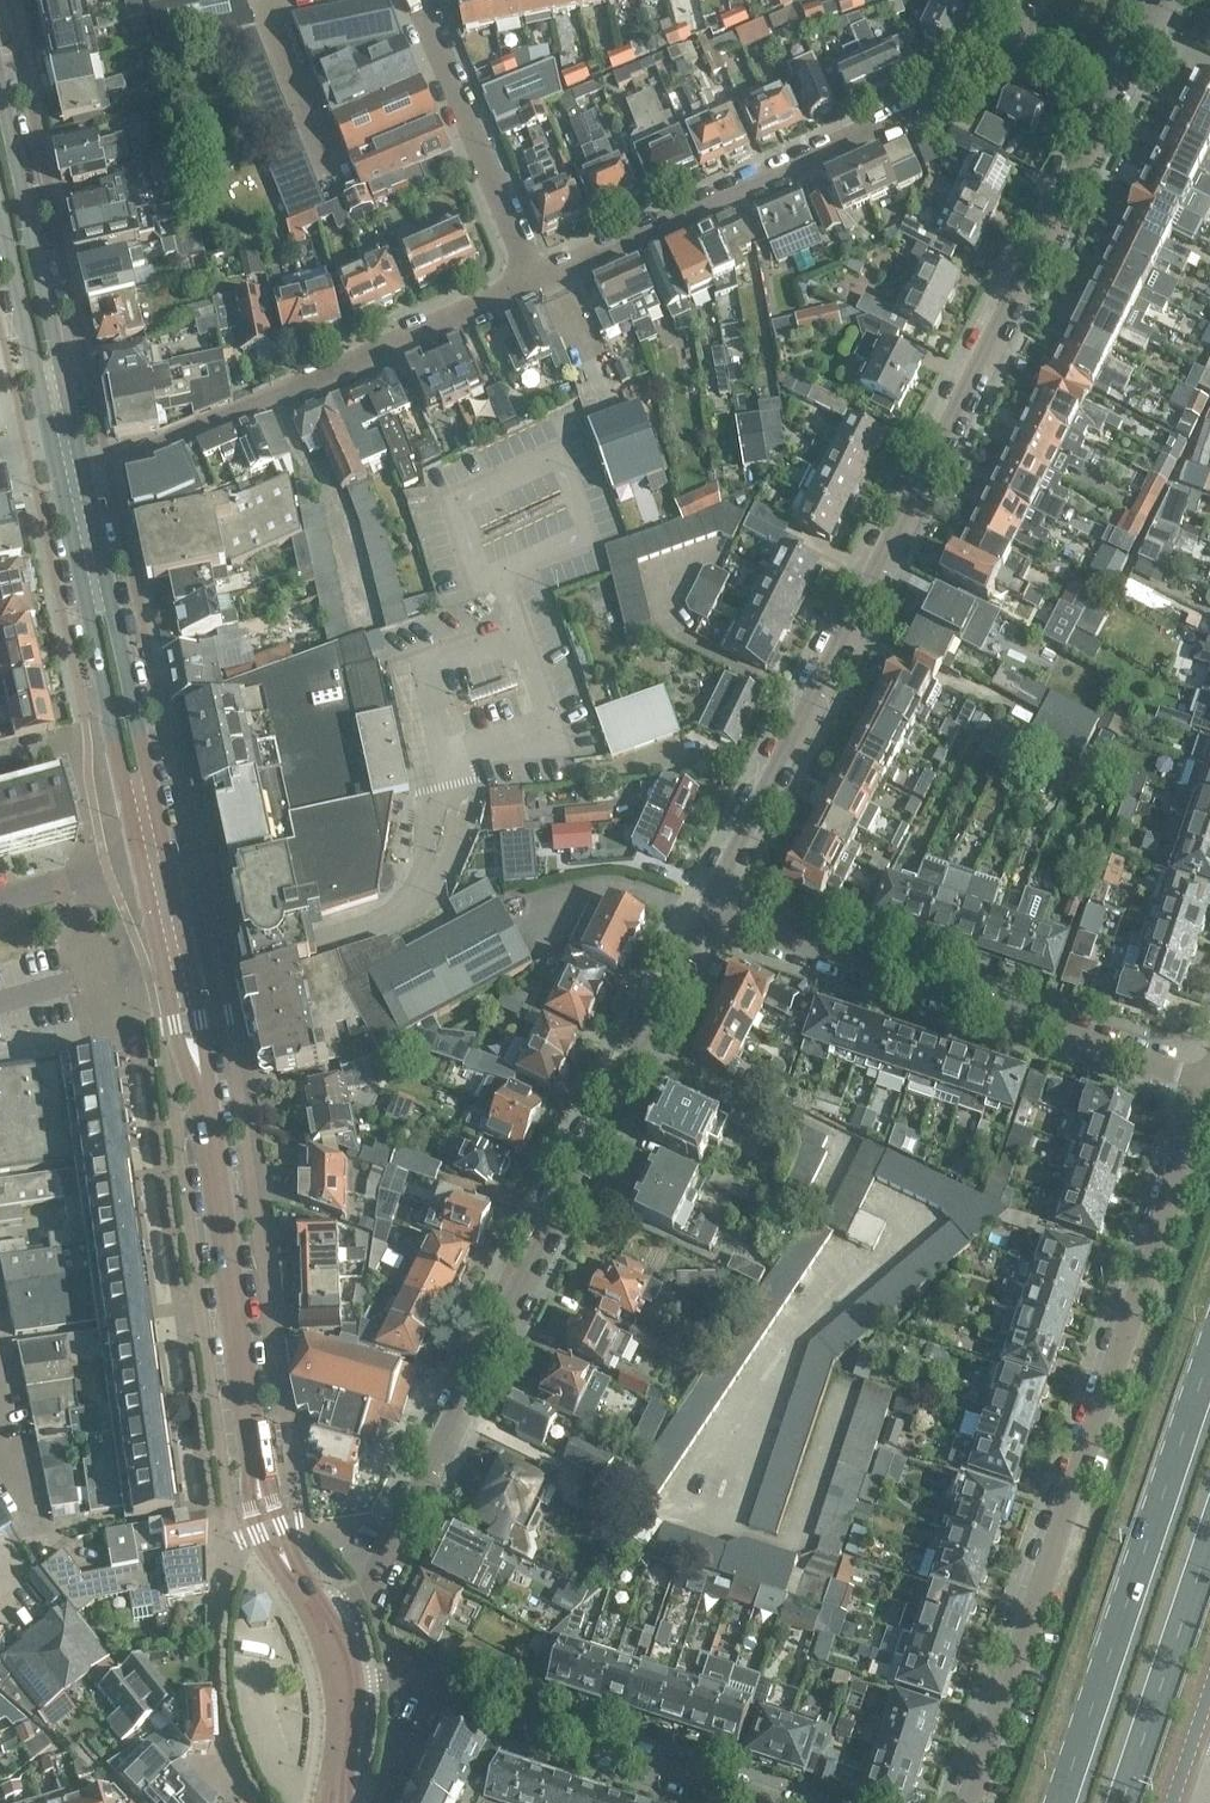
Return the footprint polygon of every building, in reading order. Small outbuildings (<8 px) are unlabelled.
[(257,30),(245,0),(186,0),(149,8),(161,49),(227,36),(257,30)] [(332,114),(420,77),(387,0),(376,0),(293,17),(332,114)] [(488,0),(464,0),(458,1),(464,32),(494,26),(488,0)] [(519,0),(488,0),(494,26),(523,20),(519,0)] [(549,0),(519,0),(523,20),(551,14),(549,0)] [(579,0),(549,0),(551,14),(581,8),(579,0)] [(838,2),(842,13),(853,9),(850,0),(843,0),(838,2)] [(864,6),(862,0),(850,0),(853,9),(864,6)] [(901,0),(891,4),(896,17),(906,13),(901,0)] [(937,4),(971,20),(980,0),(938,0),(937,4)] [(88,2),(41,11),(42,15),(45,30),(42,30),(44,40),(84,32),(82,23),(92,21),(88,2)] [(971,20),(937,4),(923,31),(956,48),(971,20)] [(825,19),(821,8),(810,11),(814,23),(825,19)] [(769,19),(769,20),(774,31),(786,25),(788,29),(799,23),(793,9),(769,19)] [(742,11),(731,15),(737,26),(747,22),(742,11)] [(731,15),(721,20),(726,31),(737,26),(731,15)] [(97,21),(99,30),(113,27),(111,18),(97,21)] [(129,24),(132,34),(150,29),(147,20),(129,24)] [(838,37),(852,31),(847,20),(833,26),(838,37)] [(736,34),(742,47),(744,51),(772,39),(764,22),(736,34)] [(852,31),(858,45),(878,91),(907,78),(902,66),(915,60),(905,38),(891,44),(892,47),(879,53),(866,25),(852,31)] [(679,41),(690,37),(686,26),(675,30),(679,41)] [(262,43),(257,30),(227,36),(234,54),(262,43)] [(675,30),(664,35),(668,46),(679,41),(675,30)] [(84,32),(44,40),(47,50),(49,49),(50,52),(48,59),(52,63),(52,66),(90,59),(99,57),(96,38),(85,40),(84,32)] [(719,57),(742,47),(736,34),(714,44),(719,57)] [(710,46),(707,38),(699,42),(713,76),(725,71),(719,57),(714,44),(710,46)] [(642,40),(628,45),(629,48),(634,60),(648,54),(642,40)] [(234,54),(240,67),(268,56),(262,43),(234,54)] [(690,44),(679,49),(687,66),(698,61),(690,44)] [(843,51),(849,66),(836,72),(850,103),(878,91),(858,45),(843,51)] [(531,63),(549,55),(547,46),(529,50),(531,63)] [(623,64),(634,60),(629,48),(619,52),(623,64)] [(679,49),(668,53),(674,67),(684,62),(679,49)] [(141,56),(145,71),(159,67),(155,52),(141,56)] [(619,52),(608,57),(612,68),(623,64),(619,52)] [(836,107),(820,72),(813,55),(789,65),(812,118),(822,113),(825,115),(832,112),(833,108),(836,107)] [(240,67),(245,81),(273,70),(268,56),(240,67)] [(512,58),(500,62),(505,74),(516,69),(512,58)] [(90,59),(52,66),(52,69),(51,69),(53,82),(55,82),(57,93),(58,93),(96,85),(90,59)] [(626,70),(630,79),(656,69),(652,59),(626,69),(626,70)] [(494,78),(505,74),(500,62),(489,67),(494,78)] [(559,98),(563,96),(555,64),(552,63),(482,91),(496,124),(520,114),(544,104),(559,98)] [(584,67),(573,71),(578,83),(589,78),(584,67)] [(245,81),(250,95),(279,84),(273,70),(245,81)] [(630,79),(626,70),(611,77),(614,85),(630,79)] [(578,83),(573,71),(562,75),(567,87),(578,83)] [(1198,74),(1195,81),(1192,81),(1189,88),(1190,91),(1188,95),(1209,105),(1209,80),(1198,74)] [(350,158),(438,121),(420,77),(332,114),(350,158)] [(96,85),(58,93),(60,103),(61,107),(58,108),(60,117),(63,116),(64,121),(102,113),(98,96),(123,90),(120,78),(104,83),(96,85)] [(598,82),(576,91),(572,92),(576,101),(602,91),(598,82)] [(699,126),(687,131),(703,166),(706,164),(709,166),(716,163),(717,160),(725,156),(700,98),(693,82),(683,87),(693,109),(692,110),(699,126)] [(279,84),(250,95),(256,109),(284,98),(279,84)] [(765,97),(781,132),(789,128),(792,129),(798,127),(800,123),(803,122),(788,87),(765,97)] [(781,132),(765,97),(763,92),(752,96),(755,102),(742,108),(757,142),(761,140),(765,141),(771,139),(772,136),(781,132)] [(565,112),(576,107),(571,93),(563,96),(559,98),(565,112)] [(649,93),(638,98),(673,179),(682,175),(683,178),(693,173),(692,171),(696,169),(681,134),(679,135),(670,114),(660,119),(649,93)] [(711,93),(700,98),(725,156),(734,152),(737,154),(743,151),(745,147),(749,146),(733,111),(721,116),(711,93)] [(1032,133),(1036,132),(1039,125),(1038,121),(1044,110),(1013,94),(1000,119),(1011,125),(1031,135),(1032,133)] [(1188,95),(1185,95),(1181,102),(1183,105),(1178,115),(1209,130),(1209,105),(1188,95)] [(256,109),(262,123),(290,112),(284,98),(256,109)] [(627,102),(628,104),(640,132),(636,135),(634,138),(632,142),(632,146),(633,150),(649,189),(653,188),(656,189),(663,186),(664,183),(673,179),(638,98),(627,102)] [(520,114),(525,128),(525,129),(550,119),(544,104),(520,114)] [(290,112),(262,123),(267,137),(295,126),(290,112)] [(580,117),(592,146),(593,146),(617,203),(626,200),(627,202),(638,197),(637,195),(640,193),(625,158),(614,163),(592,112),(580,117)] [(981,126),(975,139),(998,151),(1011,125),(1000,119),(988,113),(981,126)] [(496,124),(501,137),(525,128),(520,114),(496,124)] [(1178,115),(1176,120),(1172,120),(1169,127),(1170,130),(1168,133),(1209,154),(1209,151),(1209,130),(1178,115)] [(402,174),(421,166),(451,152),(438,121),(350,158),(363,191),(369,188),(389,180),(402,174)] [(955,129),(975,139),(981,126),(972,121),(955,129)] [(147,124),(127,131),(131,144),(151,137),(147,124)] [(301,140),(295,126),(267,137),(273,152),(301,140)] [(975,139),(955,129),(949,141),(972,153),(958,181),(1000,203),(1008,186),(1009,187),(1012,181),(1011,180),(1014,176),(991,164),(998,151),(975,139)] [(535,150),(534,151),(566,226),(575,222),(576,224),(584,221),(583,218),(587,216),(572,180),(562,185),(552,161),(550,162),(543,146),(544,145),(538,131),(529,135),(535,150)] [(66,146),(55,149),(58,164),(127,147),(124,136),(116,138),(116,139),(100,143),(98,132),(64,141),(66,146)] [(1209,154),(1168,133),(1168,134),(1165,134),(1162,141),(1163,145),(1159,153),(1209,180),(1209,155),(1209,154)] [(914,140),(915,141),(920,153),(931,148),(925,135),(914,140)] [(273,152),(279,165),(306,154),(301,140),(273,152)] [(911,175),(920,171),(907,141),(894,147),(905,171),(908,170),(911,175)] [(140,143),(127,146),(130,159),(146,155),(143,143),(140,143)] [(581,150),(591,173),(579,178),(594,213),(600,211),(601,213),(609,210),(608,207),(617,203),(593,146),(592,146),(581,150)] [(127,147),(58,164),(62,180),(72,178),(73,183),(107,175),(105,164),(130,158),(127,147)] [(854,164),(871,201),(920,179),(923,177),(920,171),(911,175),(908,170),(905,171),(894,147),(854,164)] [(527,200),(543,236),(548,233),(549,235),(557,232),(556,230),(566,226),(534,151),(523,156),(529,171),(528,171),(538,195),(527,200)] [(451,152),(421,166),(426,180),(457,167),(451,152)] [(1159,153),(1156,159),(1153,159),(1150,166),(1151,169),(1149,174),(1189,193),(1193,185),(1209,193),(1209,180),(1159,153)] [(279,165),(284,179),(312,168),(306,154),(279,165)] [(179,158),(147,167),(153,187),(185,178),(179,158)] [(871,201),(854,164),(826,177),(843,214),(838,216),(846,234),(858,228),(850,210),(871,201)] [(269,169),(281,196),(318,182),(312,168),(284,179),(279,165),(269,169)] [(421,166),(402,174),(408,188),(426,180),(421,166)] [(1189,193),(1149,174),(1148,175),(1146,173),(1142,182),(1144,183),(1138,194),(1204,225),(1209,216),(1184,204),(1189,193)] [(389,180),(369,188),(369,190),(374,202),(395,193),(408,188),(402,174),(389,180)] [(958,181),(945,207),(988,228),(996,212),(996,213),(999,207),(999,206),(1000,203),(958,181)] [(291,222),(316,212),(328,207),(318,182),(281,196),(291,222)] [(363,191),(344,200),(351,226),(364,221),(363,215),(377,211),(374,204),(374,202),(369,190),(369,188),(363,191)] [(799,188),(777,198),(803,255),(825,245),(799,188)] [(840,225),(826,192),(811,199),(825,232),(840,225)] [(1204,225),(1138,194),(1136,200),(1133,198),(1129,207),(1131,208),(1129,212),(1132,213),(1170,231),(1175,223),(1200,235),(1204,225)] [(72,228),(140,214),(138,202),(115,207),(113,195),(67,205),(72,228)] [(777,198),(757,207),(782,265),(803,255),(777,198)] [(351,226),(344,200),(328,207),(316,212),(318,222),(333,216),(338,230),(351,226)] [(192,201),(150,210),(153,226),(196,216),(192,201)] [(942,256),(949,242),(975,254),(982,238),(983,239),(986,233),(986,232),(988,228),(945,207),(933,232),(907,220),(899,235),(942,256)] [(291,222),(287,224),(290,236),(304,231),(319,225),(318,222),(316,212),(291,222)] [(72,228),(78,252),(153,236),(148,213),(140,214),(72,228)] [(1172,232),(1170,231),(1132,213),(1131,215),(1130,214),(1121,233),(1187,265),(1192,256),(1167,244),(1172,232)] [(457,216),(427,229),(431,239),(431,238),(447,274),(477,261),(475,258),(480,256),(474,244),(470,246),(461,225),(457,216)] [(737,216),(714,226),(735,275),(742,272),(741,270),(746,268),(741,256),(752,251),(737,216)] [(182,238),(187,237),(201,234),(198,222),(179,226),(182,238)] [(735,275),(714,226),(693,236),(714,284),(713,285),(715,289),(718,298),(741,288),(735,275)] [(898,235),(895,228),(885,233),(890,244),(895,242),(898,235)] [(402,252),(395,255),(406,279),(413,276),(418,287),(420,286),(422,290),(434,285),(432,281),(447,274),(431,238),(431,239),(427,229),(398,241),(402,252)] [(1187,265),(1121,233),(1118,239),(1111,253),(1152,272),(1166,279),(1171,269),(1183,274),(1187,265)] [(690,300),(715,289),(713,285),(714,284),(693,236),(692,235),(691,236),(691,237),(667,247),(690,300)] [(163,243),(166,257),(163,258),(165,265),(192,259),(187,237),(182,238),(163,243)] [(265,273),(259,241),(238,246),(245,278),(265,273)] [(928,249),(917,244),(911,256),(922,261),(928,249)] [(667,247),(645,258),(669,310),(670,310),(675,321),(693,313),(687,301),(690,300),(667,247)] [(385,249),(360,260),(364,269),(380,306),(382,305),(386,307),(393,304),(394,300),(405,295),(399,282),(406,279),(395,255),(388,258),(385,249)] [(143,250),(82,264),(90,302),(137,291),(132,268),(146,264),(143,250)] [(1152,272),(1111,253),(1111,254),(1110,254),(1101,272),(1168,304),(1172,294),(1147,282),(1152,272)] [(857,277),(864,267),(853,258),(845,268),(857,277)] [(639,260),(617,270),(639,318),(633,321),(635,325),(643,344),(659,337),(643,301),(655,296),(639,260)] [(913,290),(947,306),(948,303),(950,303),(954,294),(953,293),(960,279),(927,263),(913,290)] [(339,279),(335,281),(340,301),(348,299),(355,317),(366,312),(370,314),(377,311),(378,307),(380,306),(364,269),(339,279)] [(639,318),(617,270),(595,279),(609,309),(598,314),(606,333),(629,323),(631,326),(635,325),(633,321),(639,318)] [(1168,304),(1101,272),(1098,279),(1092,292),(1133,312),(1145,318),(1150,308),(1173,319),(1178,309),(1168,304)] [(316,283),(302,287),(303,292),(304,292),(315,335),(316,332),(320,334),(327,332),(329,329),(341,326),(329,280),(316,283)] [(896,312),(864,296),(856,312),(903,334),(910,321),(933,333),(936,329),(937,330),(942,320),(940,319),(947,306),(913,290),(908,287),(896,312)] [(289,290),(276,294),(287,340),(299,337),(303,339),(310,337),(312,333),(315,335),(304,292),(303,292),(291,296),(289,290)] [(90,302),(99,342),(99,343),(145,332),(141,312),(139,313),(137,302),(139,301),(137,291),(90,302)] [(234,296),(215,299),(221,331),(233,329),(233,326),(239,325),(244,350),(257,348),(259,362),(278,359),(275,344),(277,344),(267,292),(235,298),(234,296)] [(1133,312),(1092,292),(1091,293),(1082,311),(1148,343),(1153,334),(1128,322),(1133,312)] [(213,300),(182,309),(186,325),(216,317),(213,300)] [(836,303),(794,313),(795,318),(783,320),(785,338),(799,336),(799,334),(840,325),(836,303)] [(513,317),(508,319),(516,339),(505,344),(527,395),(549,386),(539,364),(553,358),(532,309),(520,313),(520,311),(512,314),(513,317)] [(1148,343),(1082,311),(1079,319),(1077,318),(1073,327),(1075,327),(1073,331),(1114,351),(1119,340),(1144,352),(1148,343)] [(901,408),(902,405),(902,406),(910,387),(914,389),(918,377),(916,376),(920,366),(921,366),(922,364),(920,363),(920,362),(892,351),(899,335),(870,323),(865,321),(859,336),(867,340),(866,340),(858,360),(862,361),(862,362),(868,364),(867,367),(866,367),(858,386),(862,388),(861,389),(879,396),(875,406),(893,413),(896,405),(899,406),(898,407),(901,408)] [(1209,350),(1209,330),(1202,346),(1209,350)] [(1114,351),(1073,331),(1072,331),(1069,336),(1070,337),(1063,351),(1129,383),(1134,373),(1109,361),(1114,351)] [(451,355),(439,360),(458,404),(472,398),(470,394),(485,387),(464,339),(447,347),(451,355)] [(726,348),(725,348),(714,350),(717,369),(721,394),(733,392),(731,383),(728,365),(726,348)] [(201,370),(209,368),(227,365),(225,352),(198,357),(199,363),(194,364),(193,358),(174,361),(174,364),(162,366),(159,350),(102,360),(107,387),(201,370)] [(1129,383),(1063,351),(1060,358),(1058,357),(1054,365),(1056,366),(1054,370),(1094,390),(1099,380),(1124,392),(1123,395),(1142,404),(1143,400),(1149,403),(1153,394),(1129,383)] [(439,360),(427,366),(423,358),(406,365),(428,413),(442,407),(444,411),(458,404),(439,360)] [(625,362),(614,366),(622,383),(632,378),(625,362)] [(739,364),(728,365),(731,383),(741,382),(739,364)] [(227,365),(209,368),(211,380),(216,409),(234,401),(227,365)] [(191,384),(203,382),(201,370),(107,387),(112,412),(177,400),(175,387),(191,384)] [(411,409),(395,372),(363,385),(379,423),(406,487),(419,482),(410,461),(416,459),(399,419),(393,421),(391,417),(411,409)] [(849,404),(798,380),(781,372),(776,382),(783,386),(782,389),(843,418),(849,404)] [(1209,392),(1209,374),(1205,372),(1199,387),(1209,392)] [(1043,385),(1039,394),(1106,426),(1110,417),(1085,404),(1090,393),(1049,373),(1048,376),(1045,375),(1041,384),(1043,385)] [(216,409),(211,380),(203,382),(191,384),(193,397),(177,400),(112,412),(116,438),(161,430),(158,415),(173,413),(172,411),(193,407),(195,417),(216,409)] [(332,398),(361,467),(388,455),(379,434),(367,438),(364,429),(379,423),(363,385),(332,398)] [(502,386),(486,393),(501,427),(517,419),(502,386)] [(1200,418),(1209,399),(1193,391),(1184,410),(1185,411),(1200,418)] [(1106,426),(1039,394),(1035,401),(1033,400),(1029,409),(1031,410),(1029,413),(1070,433),(1075,423),(1101,435),(1106,426)] [(347,488),(367,480),(361,467),(332,398),(292,415),(304,443),(306,442),(311,454),(324,448),(343,490),(347,488)] [(760,415),(779,413),(782,412),(780,399),(758,402),(760,415)] [(590,424),(615,492),(665,474),(641,406),(590,424)] [(1185,411),(1176,431),(1191,438),(1200,418),(1185,411)] [(760,415),(763,436),(782,433),(779,413),(760,415)] [(1086,441),(1070,433),(1029,413),(1028,416),(1026,415),(1022,423),(1024,424),(1019,433),(1086,466),(1103,474),(1113,455),(1094,445),(1089,455),(1081,451),(1086,441)] [(274,415),(256,423),(275,465),(291,457),(274,415)] [(759,416),(736,419),(735,420),(743,467),(744,467),(767,463),(759,416)] [(825,441),(837,447),(869,464),(883,437),(850,420),(842,436),(831,430),(825,441)] [(253,477),(251,475),(275,465),(256,423),(232,434),(243,459),(228,465),(236,485),(253,477)] [(1209,447),(1209,425),(1206,424),(1199,443),(1209,447)] [(454,439),(459,452),(473,445),(468,433),(454,439)] [(782,433),(763,436),(766,450),(785,447),(782,433)] [(1086,466),(1019,433),(1016,441),(1014,440),(1009,448),(1011,449),(1010,452),(1064,479),(1069,469),(1081,474),(1086,466)] [(232,434),(199,447),(211,473),(228,465),(243,459),(232,434)] [(1173,434),(1162,455),(1178,463),(1188,442),(1173,434)] [(434,439),(417,446),(424,464),(441,457),(434,439)] [(1209,460),(1209,447),(1199,443),(1192,464),(1207,469),(1209,460)] [(125,477),(134,520),(157,515),(159,517),(218,491),(211,473),(199,447),(156,464),(159,470),(125,477)] [(837,447),(824,472),(856,489),(869,464),(837,447)] [(1008,454),(999,472),(1066,504),(1071,495),(1062,491),(1067,480),(1064,479),(1010,452),(1009,455),(1008,454)] [(1162,455),(1152,474),(1168,482),(1178,463),(1162,455)] [(1193,489),(1193,488),(1200,469),(1186,464),(1178,483),(1193,489)] [(799,493),(810,499),(843,515),(856,489),(824,472),(813,467),(799,493)] [(1066,504),(999,472),(996,479),(989,492),(1030,512),(1036,502),(1061,514),(1066,504)] [(1152,474),(1142,494),(1158,502),(1168,482),(1152,474)] [(10,505),(4,476),(0,477),(0,507),(10,505)] [(143,530),(154,579),(170,576),(171,580),(228,569),(227,565),(233,564),(235,567),(237,566),(293,540),(302,535),(290,478),(253,494),(236,502),(231,490),(192,508),(194,520),(143,530)] [(367,480),(347,488),(352,500),(372,492),(367,480)] [(303,511),(316,508),(311,482),(297,484),(303,511)] [(718,482),(674,501),(682,519),(683,519),(687,517),(697,513),(699,512),(710,507),(720,503),(721,503),(718,482)] [(236,502),(253,494),(248,483),(231,490),(236,502)] [(1186,510),(1193,494),(1171,485),(1164,500),(1186,510)] [(428,500),(426,489),(403,493),(408,503),(412,502),(428,500)] [(352,500),(357,512),(377,503),(372,492),(352,500)] [(988,494),(979,512),(1046,544),(1052,533),(1043,528),(1047,520),(1030,512),(989,492),(988,494)] [(1142,494),(1132,513),(1148,521),(1158,502),(1142,494)] [(1202,496),(1193,494),(1186,510),(1196,512),(1202,496)] [(843,515),(810,499),(797,525),(830,542),(843,515)] [(1177,531),(1186,510),(1164,500),(1156,521),(1177,531)] [(377,503),(357,512),(363,525),(383,517),(377,503)] [(720,503),(710,507),(719,533),(732,540),(744,515),(720,503)] [(756,504),(749,517),(784,534),(791,522),(756,504)] [(15,530),(10,505),(0,507),(0,534),(15,530)] [(323,507),(316,508),(303,511),(305,523),(325,519),(323,507)] [(710,507),(699,512),(707,538),(719,533),(710,507)] [(697,513),(687,517),(696,542),(707,538),(699,512),(697,513)] [(1046,544),(979,512),(975,520),(969,533),(1010,553),(1016,541),(1042,553),(1046,544)] [(1128,535),(1137,540),(1148,521),(1132,513),(1122,532),(1128,535)] [(363,525),(365,537),(386,531),(383,517),(363,525)] [(682,519),(676,522),(684,546),(696,542),(687,517),(683,519),(682,519)] [(784,534),(749,517),(743,530),(778,548),(784,534)] [(308,536),(328,531),(325,519),(305,523),(308,536)] [(1170,549),(1177,531),(1156,521),(1148,540),(1164,547),(1170,549)] [(676,522),(665,527),(672,550),(684,546),(676,522)] [(1203,534),(1184,525),(1182,532),(1201,540),(1203,534)] [(659,529),(653,531),(661,554),(672,550),(665,527),(659,529)] [(3,560),(20,556),(15,530),(0,534),(0,561),(3,560)] [(331,543),(328,531),(308,536),(310,548),(331,543)] [(386,531),(365,537),(368,549),(389,544),(386,531)] [(653,531),(641,535),(649,558),(661,554),(653,531)] [(302,535),(293,540),(301,573),(313,567),(306,533),(302,535)] [(958,553),(1021,584),(1022,585),(1032,564),(1010,553),(969,533),(967,536),(958,553)] [(641,535),(630,539),(637,562),(649,558),(641,535)] [(1137,540),(1128,535),(1120,550),(1129,555),(1137,540)] [(630,539),(605,547),(611,572),(614,582),(640,576),(638,565),(637,562),(630,539)] [(1156,565),(1164,547),(1148,540),(1140,558),(1156,565)] [(313,560),(333,556),(331,543),(310,548),(313,560)] [(368,549),(371,561),(392,556),(389,544),(368,549)] [(783,547),(770,574),(805,593),(819,565),(783,547)] [(1114,583),(1127,560),(1112,552),(1099,575),(1114,583)] [(1022,585),(1021,584),(958,553),(957,553),(944,579),(989,602),(996,588),(1040,609),(1046,596),(1022,585)] [(336,568),(333,556),(313,560),(315,572),(336,568)] [(392,556),(371,561),(374,574),(396,568),(392,556)] [(1150,580),(1156,565),(1140,558),(1134,573),(1150,580)] [(27,591),(21,564),(0,569),(0,597),(27,591)] [(699,581),(721,594),(731,577),(708,564),(705,570),(699,581)] [(318,584),(339,580),(336,568),(315,572),(318,584)] [(374,574),(377,586),(399,581),(396,568),(374,574)] [(228,569),(171,580),(177,608),(226,598),(223,582),(230,580),(228,569)] [(770,574),(757,600),(792,618),(805,593),(770,574)] [(1201,579),(1190,574),(1187,581),(1198,586),(1201,579)] [(640,576),(614,582),(616,593),(643,587),(640,576)] [(341,592),(339,580),(318,584),(321,596),(341,592)] [(399,581),(377,586),(380,599),(402,593),(399,581)] [(714,606),(721,594),(699,581),(691,594),(714,606)] [(608,583),(582,592),(586,604),(612,595),(608,583)] [(1127,594),(1141,601),(1145,591),(1132,584),(1127,594)] [(643,587),(616,593),(619,604),(646,598),(643,587)] [(1082,590),(1073,610),(1082,615),(1084,616),(1093,596),(1082,590)] [(1205,590),(1202,599),(1209,602),(1209,591),(1205,590)] [(34,618),(27,591),(0,597),(0,625),(34,618)] [(323,609),(344,604),(341,592),(321,596),(323,609)] [(380,599),(383,611),(405,605),(404,604),(402,593),(380,599)] [(977,650),(998,609),(965,593),(958,606),(936,595),(922,622),(956,639),(977,650)] [(684,607),(692,611),(706,620),(714,606),(691,594),(684,607)] [(404,604),(405,605),(409,618),(440,609),(436,595),(404,604)] [(229,614),(226,602),(226,598),(177,608),(183,637),(217,630),(239,625),(236,612),(229,614)] [(646,598),(619,604),(621,615),(648,609),(646,598)] [(757,600),(743,626),(779,644),(792,618),(757,600)] [(346,616),(344,604),(323,609),(326,621),(346,616)] [(405,605),(383,611),(388,629),(410,622),(409,618),(405,605)] [(1082,615),(1073,610),(1062,605),(1045,639),(1066,650),(1075,632),(1084,616),(1082,615)] [(648,609),(621,615),(625,631),(651,622),(648,609)] [(328,633),(349,628),(346,616),(326,621),(328,633)] [(269,617),(253,621),(239,625),(217,630),(220,645),(272,631),(269,617)] [(34,645),(31,633),(36,632),(34,618),(0,625),(0,653),(34,645)] [(651,622),(625,631),(629,649),(655,640),(654,636),(651,622)] [(723,649),(730,653),(765,670),(779,644),(743,626),(736,622),(723,649)] [(914,673),(933,683),(934,683),(942,667),(951,671),(957,660),(948,655),(956,639),(922,622),(908,650),(923,657),(914,673)] [(328,633),(331,645),(352,641),(349,628),(328,633)] [(1082,635),(1075,632),(1067,650),(1093,663),(1102,645),(1082,635)] [(224,687),(175,703),(176,708),(180,726),(192,723),(193,729),(194,733),(193,733),(193,736),(193,738),(195,740),(203,776),(205,776),(210,774),(211,780),(202,782),(205,789),(206,791),(207,793),(208,794),(209,795),(210,797),(212,797),(214,798),(216,798),(218,798),(239,895),(240,897),(237,898),(236,900),(235,902),(234,904),(233,906),(233,908),(233,911),(234,913),(235,915),(236,917),(237,919),(239,920),(241,921),(243,922),(246,922),(252,920),(253,923),(239,927),(247,960),(250,975),(255,973),(257,980),(299,966),(298,964),(319,960),(315,943),(312,927),(310,927),(309,923),(323,920),(322,915),(379,897),(380,892),(382,892),(384,892),(386,891),(388,890),(390,889),(392,887),(393,885),(394,884),(395,881),(395,879),(395,877),(394,875),(394,873),(393,871),(391,869),(390,868),(388,867),(386,866),(384,865),(395,798),(411,794),(394,717),(391,718),(379,663),(376,664),(372,655),(367,642),(366,637),(365,636),(352,641),(341,644),(340,644),(295,661),(258,674),(229,685),(224,687)] [(215,643),(164,653),(170,685),(172,692),(174,703),(175,703),(224,687),(215,643)] [(1,682),(40,672),(34,645),(0,653),(0,679),(1,682)] [(1200,647),(1195,661),(1209,666),(1209,650),(1200,647)] [(253,658),(224,668),(229,685),(258,674),(253,658)] [(933,683),(914,673),(895,664),(894,667),(891,666),(886,676),(888,677),(882,688),(884,689),(885,688),(925,709),(930,699),(926,697),(933,683)] [(1100,720),(1001,669),(992,687),(1042,713),(1030,736),(1079,761),(1096,728),(1100,720)] [(47,699),(44,689),(47,689),(49,685),(46,675),(43,673),(41,673),(40,672),(1,682),(0,682),(0,710),(47,699)] [(762,693),(740,682),(727,676),(701,727),(737,744),(762,693)] [(514,680),(469,695),(472,705),(517,690),(514,680)] [(680,733),(665,688),(597,711),(612,756),(680,733)] [(927,710),(925,709),(885,688),(884,689),(879,699),(877,698),(871,709),(873,710),(872,712),(910,732),(917,718),(922,721),(927,710)] [(53,727),(58,726),(58,724),(53,725),(47,699),(0,710),(0,721),(0,722),(10,720),(14,736),(53,727)] [(967,702),(955,726),(961,729),(966,732),(971,722),(972,719),(978,708),(967,702)] [(1100,720),(1096,728),(1120,740),(1133,716),(1109,704),(1100,720)] [(993,716),(978,708),(973,719),(972,719),(971,722),(986,730),(993,716)] [(860,737),(898,756),(902,758),(907,747),(904,745),(910,732),(872,712),(867,723),(865,721),(859,732),(862,733),(860,737)] [(954,742),(961,729),(955,726),(947,722),(940,734),(954,742)] [(1003,756),(1015,733),(998,725),(987,748),(1003,756)] [(1030,741),(1016,734),(1004,759),(1018,766),(1030,741)] [(898,756),(860,737),(860,738),(857,737),(851,747),(854,749),(848,760),(890,781),(895,771),(891,769),(898,756)] [(1101,767),(1112,745),(1094,737),(1084,758),(1101,767)] [(1209,769),(1209,741),(1204,739),(1202,738),(1194,764),(1205,768),(1209,769)] [(1027,760),(1049,770),(1056,754),(1035,744),(1027,760)] [(939,765),(945,752),(935,748),(929,760),(939,765)] [(1067,782),(1069,778),(1076,764),(1061,757),(1053,775),(1067,782)] [(835,786),(834,787),(872,806),(878,794),(882,796),(888,786),(846,764),(840,775),(838,774),(832,785),(835,786)] [(1067,782),(1064,789),(1082,797),(1093,772),(1076,764),(1069,778),(1067,782)] [(1205,768),(1201,781),(1207,783),(1203,795),(1209,797),(1209,769),(1205,768)] [(925,799),(936,777),(925,771),(914,793),(925,799)] [(1135,774),(1127,798),(1141,803),(1149,779),(1135,774)] [(59,778),(57,778),(59,785),(0,801),(0,855),(73,835),(75,841),(76,841),(59,778)] [(651,810),(683,824),(697,791),(679,784),(665,778),(651,810)] [(823,809),(822,811),(859,831),(866,817),(870,819),(876,808),(872,806),(834,787),(828,799),(825,797),(820,808),(823,809)] [(1194,821),(1209,826),(1209,797),(1203,795),(1197,793),(1180,787),(1171,813),(1188,819),(1194,821)] [(494,831),(520,829),(517,791),(491,793),(494,831)] [(1127,798),(1118,824),(1132,828),(1141,803),(1127,798)] [(916,817),(923,803),(914,799),(907,813),(916,817)] [(583,809),(585,826),(611,824),(610,807),(583,809)] [(666,862),(672,848),(683,824),(651,810),(650,810),(633,848),(666,862)] [(809,836),(847,856),(851,858),(856,846),(853,844),(859,831),(822,811),(820,814),(818,812),(812,823),(815,825),(809,836)] [(1194,821),(1188,819),(1183,832),(1190,835),(1186,847),(1209,855),(1209,826),(1194,821)] [(621,823),(611,824),(585,826),(542,829),(544,852),(623,846),(621,823)] [(898,849),(909,826),(903,823),(891,846),(898,849)] [(504,884),(538,882),(534,833),(500,836),(504,884)] [(1141,849),(1157,854),(1162,839),(1146,834),(1141,849)] [(845,884),(850,873),(840,868),(847,856),(809,836),(808,837),(806,836),(800,847),(803,848),(798,858),(797,859),(845,884)] [(1186,847),(1179,845),(1178,848),(1175,858),(1181,861),(1176,874),(1209,885),(1209,855),(1186,847)] [(890,864),(875,856),(869,866),(879,871),(885,874),(890,864)] [(1104,856),(1096,882),(1104,885),(1113,859),(1104,856)] [(797,859),(798,858),(796,857),(790,869),(787,867),(782,878),(785,879),(783,882),(820,900),(827,887),(840,894),(845,884),(797,859)] [(918,882),(903,927),(906,928),(905,930),(915,933),(915,931),(929,935),(950,870),(925,862),(918,882)] [(950,870),(929,935),(931,936),(931,938),(940,941),(941,939),(953,943),(975,879),(950,870)] [(879,871),(867,896),(874,899),(876,900),(887,879),(885,874),(879,871)] [(1165,905),(1204,918),(1208,907),(1209,907),(1209,891),(1162,875),(1158,887),(1154,901),(1165,905)] [(902,883),(889,879),(876,917),(881,919),(880,921),(889,925),(890,922),(903,927),(918,882),(904,878),(902,883)] [(975,879),(953,943),(957,944),(956,947),(965,950),(966,948),(979,952),(992,913),(1000,887),(975,879)] [(386,939),(338,954),(348,985),(343,988),(378,1051),(413,1032),(533,967),(499,903),(496,899),(495,895),(487,882),(470,892),(450,903),(461,924),(407,953),(402,944),(392,949),(386,939)] [(1096,882),(1090,902),(1104,906),(1110,887),(1104,885),(1096,882)] [(847,906),(867,914),(874,899),(867,896),(855,890),(847,906)] [(1017,922),(1004,961),(1007,961),(1006,964),(1016,967),(1017,965),(1030,969),(1043,931),(1053,899),(1028,891),(1019,916),(1017,922)] [(1074,918),(1080,899),(1071,895),(1064,915),(1074,918)] [(583,954),(617,971),(644,917),(610,899),(583,954)] [(1204,918),(1165,905),(1162,917),(1156,915),(1151,928),(1157,930),(1196,943),(1199,932),(1202,933),(1206,922),(1203,921),(1204,918)] [(1089,907),(1080,932),(1099,938),(1107,913),(1089,907)] [(1004,961),(1017,922),(1019,916),(1006,912),(1004,917),(992,913),(979,952),(981,953),(981,955),(991,959),(991,956),(1004,961)] [(572,944),(582,949),(597,918),(587,913),(572,944)] [(1055,977),(1069,934),(1057,929),(1055,935),(1043,931),(1030,969),(1032,970),(1031,972),(1041,975),(1042,973),(1055,977)] [(1143,955),(1149,956),(1187,969),(1191,957),(1193,958),(1197,946),(1195,946),(1196,943),(1157,930),(1153,943),(1148,941),(1143,955)] [(1080,932),(1073,955),(1092,961),(1099,938),(1080,932)] [(566,972),(559,985),(597,1004),(597,1003),(599,1004),(600,1002),(601,1000),(605,992),(606,990),(607,988),(604,987),(609,977),(585,965),(587,961),(570,952),(561,969),(566,972)] [(257,980),(244,984),(245,990),(246,990),(246,993),(256,1038),(261,1043),(266,1068),(283,1065),(284,1072),(281,1073),(282,1076),(329,1065),(325,1048),(338,1045),(344,1068),(340,1070),(341,1071),(342,1070),(342,1071),(361,1064),(370,1060),(381,1057),(378,1051),(343,988),(348,985),(338,954),(315,961),(311,962),(299,966),(257,980)] [(1139,966),(1136,978),(1166,988),(1166,990),(1179,994),(1183,982),(1185,982),(1189,972),(1186,971),(1187,969),(1149,956),(1145,968),(1139,966)] [(1086,962),(1072,957),(1064,982),(1078,987),(1083,974),(1098,979),(1102,968),(1086,962)] [(737,966),(727,985),(726,987),(728,988),(764,1007),(769,1009),(772,1003),(798,1017),(806,1002),(737,966)] [(1166,988),(1136,978),(1123,973),(1118,987),(1123,989),(1119,1002),(1157,1015),(1158,1012),(1163,1013),(1166,1002),(1162,1001),(1166,990),(1166,988)] [(597,1004),(559,985),(546,1011),(583,1029),(587,1020),(590,1022),(591,1019),(593,1016),(596,1010),(597,1007),(598,1005),(596,1004),(597,1004)] [(503,996),(532,1009),(536,999),(507,986),(503,996)] [(764,1007),(728,988),(723,996),(722,999),(716,1011),(752,1030),(764,1007)] [(527,1019),(532,1009),(503,996),(498,1006),(527,1019)] [(830,1058),(844,1014),(832,1009),(833,1007),(823,1004),(823,1006),(819,1005),(806,1044),(819,1048),(817,1053),(830,1058)] [(752,1030),(716,1011),(710,1021),(709,1024),(704,1034),(740,1053),(752,1030)] [(857,1018),(844,1014),(830,1058),(855,1066),(856,1061),(869,1022),(867,1021),(868,1019),(858,1016),(857,1018)] [(541,1019),(530,1046),(567,1062),(570,1063),(576,1048),(574,1048),(579,1036),(541,1019)] [(873,1023),(869,1022),(856,1061),(870,1065),(868,1070),(880,1075),(895,1031),(883,1026),(883,1024),(873,1021),(873,1023)] [(771,1039),(772,1039),(783,1045),(798,1052),(804,1041),(777,1027),(771,1039)] [(908,1078),(910,1079),(923,1040),(917,1038),(918,1036),(908,1032),(907,1035),(895,1031),(880,1075),(878,1082),(903,1091),(908,1078)] [(413,1032),(378,1051),(381,1057),(383,1060),(417,1041),(413,1032)] [(740,1053),(704,1034),(699,1043),(697,1045),(691,1057),(728,1076),(740,1053)] [(463,1066),(465,1067),(471,1052),(448,1042),(446,1045),(436,1040),(430,1053),(442,1058),(442,1057),(463,1066)] [(936,1093),(950,1049),(938,1045),(939,1043),(929,1040),(928,1042),(923,1040),(910,1079),(912,1079),(911,1085),(936,1093)] [(567,1062),(530,1046),(518,1072),(471,1052),(465,1067),(511,1086),(517,1072),(554,1088),(558,1079),(561,1080),(568,1064),(566,1064),(567,1062)] [(950,1049),(936,1093),(933,1101),(958,1109),(962,1096),(963,1096),(976,1058),(973,1057),(973,1055),(963,1051),(962,1053),(950,1049)] [(20,1206),(64,1200),(69,1233),(47,1236),(50,1253),(132,1241),(121,1160),(106,1053),(0,1068),(0,1172),(80,1161),(81,1166),(81,1171),(0,1183),(0,1209),(6,1208),(20,1206)] [(978,1059),(976,1058),(963,1096),(975,1100),(974,1106),(985,1110),(1000,1066),(988,1062),(989,1060),(979,1056),(978,1059)] [(784,1064),(774,1058),(770,1067),(784,1074),(786,1070),(784,1064)] [(370,1060),(361,1064),(364,1080),(379,1087),(384,1064),(370,1060)] [(307,1100),(304,1103),(305,1110),(309,1112),(310,1115),(351,1107),(348,1091),(365,1087),(364,1080),(361,1064),(342,1071),(344,1080),(304,1088),(307,1100)] [(1013,1070),(1000,1066),(985,1110),(998,1114),(1000,1109),(1013,1113),(1026,1075),(1023,1073),(1023,1071),(1014,1068),(1013,1070)] [(1032,1073),(1023,1099),(1038,1104),(1047,1078),(1032,1073)] [(475,1097),(498,1108),(533,1125),(534,1123),(537,1124),(542,1115),(539,1114),(544,1103),(509,1086),(485,1075),(475,1097)] [(783,1100),(790,1086),(777,1080),(770,1094),(783,1100)] [(1131,1106),(1101,1097),(1103,1090),(1083,1084),(1081,1090),(1076,1088),(1068,1116),(1088,1122),(1088,1121),(1121,1131),(1124,1121),(1126,1122),(1129,1113),(1130,1108),(1131,1106)] [(818,1091),(815,1099),(813,1107),(837,1116),(843,1100),(818,1091)] [(811,1111),(813,1107),(815,1099),(799,1093),(794,1105),(811,1111)] [(757,1101),(714,1095),(713,1102),(680,1097),(680,1098),(669,1096),(659,1095),(657,1109),(656,1117),(651,1148),(705,1156),(707,1144),(725,1147),(729,1116),(755,1119),(757,1101)] [(404,1104),(396,1122),(404,1126),(413,1108),(404,1104)] [(1024,1129),(1024,1128),(1030,1109),(1021,1106),(1015,1125),(1024,1129)] [(351,1107),(310,1115),(315,1143),(338,1138),(340,1147),(360,1154),(356,1135),(351,1107)] [(533,1125),(498,1108),(492,1120),(477,1113),(471,1115),(467,1123),(521,1150),(526,1139),(530,1139),(533,1132),(532,1128),(533,1125)] [(860,1132),(868,1111),(858,1108),(850,1128),(860,1132)] [(878,1115),(868,1111),(860,1132),(870,1135),(878,1115)] [(1085,1149),(1123,1161),(1126,1159),(1129,1151),(1128,1148),(1132,1136),(1121,1131),(1088,1121),(1088,1122),(1083,1135),(1089,1137),(1085,1149)] [(987,1141),(992,1126),(981,1122),(976,1138),(987,1141)] [(1035,1132),(1024,1129),(1015,1125),(1006,1150),(1027,1157),(1035,1132)] [(823,1151),(828,1139),(805,1128),(799,1140),(805,1143),(823,1151)] [(885,1160),(888,1154),(891,1148),(867,1137),(862,1149),(885,1160)] [(920,1143),(906,1138),(901,1153),(913,1159),(920,1143)] [(509,1160),(470,1143),(458,1171),(468,1175),(467,1176),(486,1184),(491,1174),(501,1179),(502,1177),(507,1175),(511,1167),(509,1161),(509,1160)] [(800,1155),(823,1165),(828,1153),(823,1151),(805,1143),(800,1155)] [(920,1143),(913,1159),(924,1163),(931,1147),(920,1143)] [(1076,1174),(1115,1186),(1118,1184),(1121,1176),(1119,1173),(1123,1161),(1085,1149),(1079,1147),(1075,1160),(1080,1162),(1076,1174)] [(392,1158),(389,1166),(398,1169),(435,1183),(442,1166),(396,1149),(394,1153),(392,1158)] [(885,1160),(862,1149),(856,1161),(880,1171),(885,1160)] [(347,1163),(310,1150),(310,1159),(301,1159),(301,1177),(310,1177),(347,1190),(347,1163)] [(374,1151),(368,1168),(373,1169),(385,1174),(389,1166),(392,1158),(374,1151)] [(902,1161),(889,1154),(877,1179),(890,1186),(902,1161)] [(968,1158),(957,1154),(950,1174),(961,1178),(968,1158)] [(794,1166),(817,1177),(823,1165),(800,1155),(794,1166)] [(647,1187),(694,1210),(723,1224),(728,1214),(693,1197),(701,1180),(650,1156),(641,1175),(651,1179),(647,1187)] [(1004,1156),(997,1176),(1009,1180),(1016,1160),(1004,1156)] [(880,1171),(856,1161),(851,1173),(874,1183),(880,1171)] [(890,1186),(903,1192),(915,1167),(902,1161),(890,1186)] [(389,1193),(398,1169),(389,1166),(385,1174),(381,1184),(380,1190),(389,1193)] [(789,1178),(812,1189),(817,1177),(794,1166),(789,1178)] [(903,1192),(916,1198),(928,1173),(915,1167),(903,1192)] [(369,1182),(367,1198),(378,1201),(379,1201),(380,1190),(381,1184),(385,1174),(373,1169),(369,1182)] [(717,1172),(711,1184),(746,1201),(752,1188),(717,1172)] [(1067,1199),(1106,1212),(1109,1211),(1112,1201),(1111,1198),(1115,1186),(1076,1174),(1070,1172),(1066,1185),(1071,1187),(1067,1199)] [(874,1183),(851,1173),(846,1184),(869,1195),(874,1183)] [(941,1180),(928,1173),(916,1198),(929,1205),(941,1180)] [(347,1217),(347,1190),(310,1177),(301,1177),(301,1202),(310,1205),(347,1217)] [(929,1205),(942,1211),(954,1186),(941,1180),(929,1205)] [(869,1195),(846,1184),(840,1196),(864,1207),(869,1195)] [(942,1211),(953,1224),(972,1246),(998,1223),(1010,1213),(954,1186),(942,1211)] [(694,1210),(647,1187),(643,1195),(633,1191),(624,1210),(710,1251),(723,1224),(694,1210)] [(442,1189),(434,1209),(434,1210),(485,1228),(487,1222),(492,1220),(493,1215),(491,1211),(492,1207),(442,1189)] [(483,1243),(485,1240),(483,1235),(485,1228),(434,1210),(434,1209),(392,1194),(388,1206),(446,1226),(442,1237),(478,1250),(479,1246),(483,1243)] [(864,1207),(840,1196),(835,1208),(858,1219),(864,1207)] [(1059,1227),(1097,1240),(1098,1237),(1101,1236),(1104,1227),(1102,1224),(1106,1212),(1067,1199),(1062,1198),(1057,1211),(1063,1213),(1059,1227)] [(6,1208),(8,1223),(22,1221),(20,1206),(6,1208)] [(858,1219),(853,1230),(851,1234),(865,1241),(877,1213),(864,1207),(858,1219)] [(835,1208),(830,1220),(853,1230),(858,1219),(835,1208)] [(1040,1219),(1015,1211),(1013,1210),(1010,1213),(998,1223),(1035,1235),(1040,1219)] [(865,1241),(879,1247),(891,1220),(877,1213),(865,1241)] [(373,1233),(377,1223),(363,1217),(359,1228),(373,1233)] [(379,1219),(375,1239),(385,1244),(392,1224),(379,1219)] [(833,1235),(823,1228),(809,1219),(801,1231),(825,1247),(833,1235)] [(961,1255),(972,1246),(953,1224),(942,1233),(961,1255)] [(303,1252),(340,1251),(339,1225),(300,1226),(301,1229),(298,1231),(299,1239),(301,1241),(302,1253),(303,1253),(303,1252)] [(793,1243),(817,1259),(825,1247),(801,1231),(793,1243)] [(357,1232),(358,1251),(368,1250),(369,1236),(357,1232)] [(942,1233),(931,1243),(950,1265),(961,1255),(942,1233)] [(461,1282),(467,1271),(464,1266),(471,1253),(433,1240),(421,1263),(461,1282)] [(1091,1255),(1048,1240),(1040,1266),(1083,1280),(1083,1278),(1087,1277),(1090,1270),(1087,1267),(1091,1255)] [(27,1256),(0,1260),(0,1264),(2,1275),(21,1272),(22,1282),(4,1285),(12,1324),(29,1321),(36,1320),(38,1332),(103,1322),(104,1327),(105,1333),(61,1339),(65,1364),(49,1367),(34,1369),(37,1387),(26,1389),(29,1405),(59,1401),(61,1416),(63,1431),(35,1435),(37,1445),(67,1441),(84,1438),(159,1427),(144,1322),(132,1241),(50,1253),(27,1256)] [(27,1256),(25,1241),(0,1244),(0,1260),(27,1256)] [(370,1271),(375,1274),(388,1247),(375,1242),(370,1271)] [(785,1255),(809,1271),(817,1259),(793,1243),(785,1255)] [(939,1274),(950,1265),(931,1243),(920,1252),(939,1274)] [(368,1250),(358,1251),(349,1251),(349,1263),(367,1262),(368,1250)] [(304,1276),(304,1279),(341,1277),(340,1251),(303,1252),(303,1253),(303,1264),(302,1266),(302,1274),(304,1276)] [(920,1252),(909,1261),(928,1283),(939,1274),(920,1252)] [(777,1267),(801,1283),(809,1271),(785,1255),(777,1267)] [(1032,1290),(1074,1304),(1075,1303),(1079,1302),(1081,1295),(1079,1292),(1083,1280),(1040,1266),(1026,1261),(1009,1255),(1005,1265),(1037,1275),(1032,1290)] [(735,1256),(728,1270),(759,1284),(766,1271),(735,1256)] [(600,1284),(598,1283),(596,1282),(591,1292),(595,1294),(593,1297),(606,1303),(601,1312),(618,1320),(622,1311),(633,1316),(641,1300),(651,1305),(654,1300),(656,1301),(663,1287),(650,1281),(649,1283),(641,1279),(645,1270),(625,1260),(624,1261),(618,1258),(613,1270),(614,1270),(608,1283),(601,1280),(600,1284)] [(917,1293),(928,1283),(909,1261),(898,1271),(917,1293)] [(408,1288),(407,1291),(443,1309),(449,1296),(455,1295),(461,1282),(421,1263),(408,1288)] [(769,1279),(793,1295),(801,1283),(777,1267),(769,1279)] [(370,1271),(368,1280),(380,1287),(385,1279),(375,1274),(370,1271)] [(898,1271),(887,1280),(906,1302),(917,1293),(898,1271)] [(21,1272),(2,1275),(4,1285),(22,1282),(21,1272)] [(719,1274),(677,1275),(677,1288),(719,1287),(719,1274)] [(342,1303),(341,1277),(304,1279),(304,1281),(303,1283),(303,1291),(305,1293),(305,1304),(305,1305),(342,1303)] [(761,1291),(785,1307),(793,1295),(769,1279),(761,1291)] [(895,1312),(906,1302),(887,1280),(876,1290),(895,1312)] [(1018,1285),(1005,1281),(1002,1291),(1015,1295),(1018,1285)] [(368,1288),(363,1287),(358,1286),(355,1305),(365,1307),(368,1288)] [(876,1290),(866,1299),(884,1321),(895,1312),(876,1290)] [(1074,1304),(1032,1290),(1023,1315),(1066,1330),(1067,1328),(1071,1327),(1073,1320),(1070,1317),(1074,1304)] [(393,1318),(433,1338),(439,1327),(436,1322),(442,1311),(443,1309),(407,1291),(406,1293),(401,1303),(393,1299),(385,1314),(393,1318)] [(753,1303),(777,1320),(785,1307),(761,1291),(753,1303)] [(874,1330),(884,1321),(866,1299),(855,1308),(874,1330)] [(305,1331),(343,1329),(343,1335),(360,1340),(362,1324),(343,1324),(342,1303),(305,1305),(305,1304),(304,1304),(304,1316),(302,1318),(302,1326),(304,1328),(305,1331)] [(777,1320),(753,1303),(745,1314),(769,1331),(777,1320)] [(855,1308),(844,1318),(863,1340),(874,1330),(855,1308)] [(769,1331),(745,1314),(737,1326),(761,1342),(769,1331)] [(1066,1330),(1023,1315),(1015,1341),(1058,1355),(1059,1352),(1062,1351),(1065,1344),(1062,1341),(1066,1330)] [(433,1338),(393,1318),(384,1338),(379,1336),(373,1347),(379,1350),(417,1360),(421,1352),(427,1350),(433,1338)] [(844,1318),(833,1327),(852,1349),(863,1340),(844,1318)] [(568,1351),(611,1371),(616,1359),(623,1362),(633,1341),(629,1339),(620,1335),(620,1337),(583,1319),(581,1323),(576,1324),(573,1331),(575,1336),(568,1351)] [(29,1321),(30,1333),(38,1332),(36,1320),(29,1321)] [(29,1321),(12,1324),(15,1335),(30,1333),(29,1321)] [(363,1321),(362,1324),(360,1340),(359,1347),(366,1349),(377,1329),(363,1321)] [(761,1342),(737,1326),(729,1338),(753,1354),(761,1342)] [(836,1363),(852,1349),(833,1327),(811,1346),(809,1354),(836,1363)] [(656,1351),(701,1373),(708,1359),(663,1337),(661,1341),(634,1328),(629,1339),(633,1341),(656,1352),(656,1351)] [(981,1330),(978,1340),(996,1346),(998,1341),(1000,1336),(981,1330)] [(305,1337),(292,1382),(294,1382),(293,1385),(298,1413),(309,1411),(311,1419),(317,1418),(323,1420),(321,1430),(316,1428),(308,1458),(319,1461),(315,1474),(355,1485),(361,1461),(363,1460),(365,1459),(366,1458),(367,1456),(368,1454),(368,1452),(368,1451),(368,1449),(368,1447),(367,1445),(366,1444),(367,1443),(361,1441),(371,1405),(374,1406),(374,1405),(403,1413),(416,1369),(344,1349),(346,1343),(332,1338),(330,1344),(305,1337)] [(753,1354),(729,1338),(721,1350),(746,1366),(753,1354)] [(1015,1341),(1007,1365),(1050,1380),(1051,1377),(1054,1376),(1057,1370),(1054,1366),(1058,1355),(1015,1341)] [(941,1350),(928,1346),(924,1359),(937,1363),(941,1350)] [(746,1366),(721,1350),(713,1362),(738,1378),(746,1366)] [(34,1369),(49,1367),(47,1351),(19,1355),(22,1370),(34,1369)] [(836,1363),(809,1354),(804,1367),(831,1376),(836,1363)] [(860,1358),(853,1377),(869,1382),(875,1364),(860,1358)] [(545,1393),(543,1397),(555,1402),(552,1409),(575,1420),(590,1427),(611,1383),(584,1370),(561,1359),(560,1363),(555,1364),(552,1371),(553,1374),(550,1382),(547,1383),(544,1389),(545,1393)] [(738,1378),(713,1362),(705,1374),(730,1390),(738,1378)] [(984,1393),(996,1397),(1039,1411),(1043,1399),(1047,1398),(1049,1392),(1047,1389),(1048,1385),(1005,1370),(993,1366),(984,1393)] [(804,1367),(800,1380),(827,1390),(831,1376),(804,1367)] [(34,1369),(22,1370),(26,1389),(37,1387),(34,1369)] [(652,1385),(626,1372),(620,1386),(646,1398),(652,1385)] [(730,1390),(705,1374),(698,1386),(722,1402),(730,1390)] [(822,1403),(827,1390),(800,1380),(795,1394),(822,1403)] [(866,1383),(862,1397),(890,1406),(894,1392),(866,1383)] [(722,1402),(698,1386),(689,1399),(713,1415),(722,1402)] [(899,1392),(893,1412),(904,1415),(910,1395),(899,1392)] [(795,1394),(791,1407),(818,1416),(822,1403),(795,1394)] [(885,1420),(890,1406),(862,1397),(857,1411),(885,1420)] [(1039,1411),(996,1397),(988,1422),(1031,1435),(1034,1425),(1038,1424),(1041,1417),(1038,1414),(1039,1411)] [(517,1436),(542,1449),(544,1443),(557,1418),(517,1398),(516,1401),(513,1403),(510,1409),(509,1414),(505,1423),(520,1431),(517,1436)] [(682,1410),(706,1426),(713,1415),(689,1399),(682,1410)] [(636,1434),(654,1442),(670,1408),(652,1400),(636,1434)] [(59,1401),(29,1405),(32,1420),(61,1416),(59,1401)] [(813,1430),(818,1416),(791,1407),(786,1421),(813,1430)] [(674,1422),(698,1438),(706,1426),(682,1410),(674,1422)] [(857,1411),(852,1425),(880,1434),(885,1420),(857,1411)] [(61,1416),(32,1420),(35,1435),(63,1431),(61,1416)] [(786,1421),(782,1434),(809,1443),(813,1430),(786,1421)] [(698,1438),(674,1422),(666,1434),(690,1450),(698,1438)] [(988,1422),(980,1447),(1023,1462),(1024,1459),(1027,1458),(1029,1451),(1027,1448),(1031,1435),(988,1422)] [(876,1448),(880,1434),(852,1425),(848,1439),(876,1448)] [(85,1489),(86,1489),(89,1515),(130,1509),(131,1521),(171,1515),(159,1427),(84,1438),(87,1463),(82,1463),(82,1464),(70,1465),(71,1470),(43,1474),(48,1494),(74,1491),(71,1475),(83,1474),(85,1489)] [(896,1450),(900,1437),(887,1433),(883,1446),(896,1450)] [(804,1456),(809,1443),(782,1434),(777,1447),(804,1456)] [(848,1439),(843,1453),(871,1462),(876,1448),(848,1439)] [(67,1441),(37,1445),(40,1460),(69,1455),(67,1441)] [(566,1460),(605,1480),(615,1461),(575,1441),(566,1460)] [(955,1467),(971,1472),(1014,1486),(1015,1483),(1019,1482),(1021,1476),(1019,1473),(1023,1462),(980,1447),(963,1442),(955,1467)] [(682,1462),(658,1446),(650,1458),(674,1474),(682,1462)] [(777,1447),(773,1461),(800,1470),(804,1456),(777,1447)] [(880,1452),(872,1478),(871,1478),(881,1481),(885,1483),(894,1456),(880,1452)] [(867,1476),(871,1462),(843,1453),(839,1467),(867,1476)] [(69,1455),(40,1460),(43,1474),(71,1470),(70,1465),(69,1455)] [(674,1474),(650,1458),(642,1470),(666,1486),(674,1474)] [(481,1500),(473,1515),(494,1527),(491,1533),(508,1541),(512,1543),(513,1547),(511,1551),(528,1560),(532,1551),(527,1536),(529,1532),(532,1532),(534,1530),(535,1529),(537,1527),(538,1525),(539,1523),(540,1520),(540,1518),(539,1516),(539,1513),(542,1507),(551,1488),(564,1495),(560,1502),(579,1511),(591,1488),(544,1465),(538,1476),(538,1478),(505,1461),(488,1496),(486,1495),(483,1501),(481,1500)] [(795,1483),(800,1470),(773,1461),(768,1474),(795,1483)] [(839,1467),(834,1481),(862,1490),(867,1476),(839,1467)] [(768,1474),(764,1487),(791,1497),(795,1483),(768,1474)] [(867,1476),(862,1490),(858,1501),(872,1506),(881,1481),(871,1478),(872,1478),(867,1476)] [(858,1501),(862,1490),(834,1481),(829,1495),(857,1504),(858,1501)] [(950,1503),(960,1506),(1002,1521),(1003,1520),(1007,1519),(1009,1512),(1007,1507),(1011,1495),(968,1481),(965,1491),(955,1488),(950,1503)] [(786,1510),(791,1497),(764,1487),(759,1501),(786,1510)] [(48,1494),(51,1509),(79,1505),(76,1490),(74,1491),(48,1494)] [(829,1495),(825,1509),(853,1518),(857,1504),(829,1495)] [(759,1501),(755,1514),(782,1523),(786,1510),(759,1501)] [(853,1519),(869,1525),(875,1507),(859,1501),(853,1519)] [(10,1524),(11,1525),(12,1524),(0,1504),(0,1530),(10,1524)] [(1002,1521),(960,1506),(952,1531),(994,1546),(995,1545),(999,1543),(1001,1537),(999,1532),(1002,1521)] [(848,1532),(853,1518),(825,1509),(820,1523),(848,1532)] [(777,1537),(782,1523),(755,1514),(750,1528),(777,1537)] [(110,1571),(157,1563),(165,1561),(164,1556),(203,1550),(202,1517),(103,1534),(110,1571)] [(662,1526),(649,1518),(631,1543),(645,1552),(662,1526)] [(815,1537),(822,1540),(843,1546),(848,1532),(820,1523),(815,1537)] [(673,1558),(682,1531),(664,1525),(655,1553),(673,1558)] [(533,1581),(499,1564),(504,1555),(452,1528),(441,1549),(532,1594),(551,1604),(555,1598),(541,1591),(542,1588),(532,1583),(533,1581)] [(690,1564),(699,1537),(682,1531),(673,1558),(690,1564)] [(952,1531),(943,1557),(986,1571),(989,1561),(993,1560),(996,1553),(993,1548),(994,1546),(952,1531)] [(852,1534),(845,1553),(866,1560),(867,1557),(859,1554),(864,1538),(852,1534)] [(708,1570),(717,1543),(699,1537),(690,1564),(706,1569),(708,1570)] [(839,1560),(843,1546),(822,1540),(818,1554),(839,1560)] [(786,1595),(798,1559),(744,1542),(730,1547),(717,1543),(708,1570),(731,1577),(761,1587),(784,1595),(786,1595)] [(475,1579),(488,1586),(492,1588),(494,1586),(527,1603),(532,1594),(441,1549),(430,1570),(469,1590),(475,1579)] [(164,1607),(163,1600),(157,1563),(110,1571),(81,1576),(62,1550),(39,1568),(68,1605),(76,1616),(97,1600),(128,1595),(133,1622),(169,1615),(168,1609),(164,1607)] [(918,1577),(934,1583),(977,1597),(981,1585),(985,1584),(987,1577),(985,1573),(986,1571),(943,1557),(927,1552),(918,1577)] [(165,1561),(157,1563),(163,1600),(205,1592),(204,1555),(165,1561)] [(845,1556),(836,1583),(848,1587),(857,1560),(845,1556)] [(25,1578),(49,1607),(61,1598),(37,1568),(25,1578)] [(723,1602),(725,1594),(731,1577),(708,1570),(706,1569),(698,1594),(723,1602)] [(423,1573),(415,1588),(414,1587),(395,1624),(428,1641),(429,1640),(437,1644),(463,1593),(423,1573)] [(808,1603),(816,1581),(802,1576),(794,1598),(808,1603)] [(761,1587),(731,1577),(725,1594),(755,1604),(761,1587)] [(831,1586),(816,1581),(808,1603),(823,1608),(831,1586)] [(784,1595),(761,1587),(755,1604),(762,1606),(765,1598),(781,1603),(784,1595)] [(933,1588),(924,1613),(967,1627),(970,1617),(974,1615),(976,1608),(975,1604),(975,1602),(933,1588)] [(262,1589),(240,1600),(251,1625),(274,1614),(262,1589)] [(572,1615),(583,1604),(581,1603),(563,1594),(559,1591),(552,1605),(572,1615)] [(820,1614),(787,1604),(780,1624),(813,1634),(820,1614)] [(88,1674),(109,1658),(76,1616),(68,1605),(0,1659),(0,1661),(3,1665),(0,1668),(0,1691),(32,1719),(62,1694),(88,1674)] [(823,1608),(815,1631),(839,1639),(847,1614),(823,1606),(823,1608)] [(586,1616),(575,1612),(571,1626),(582,1629),(586,1616)] [(967,1627),(924,1613),(916,1638),(959,1651),(962,1641),(966,1639),(968,1634),(966,1629),(967,1627)] [(609,1622),(601,1620),(596,1633),(605,1636),(609,1622)] [(667,1648),(672,1634),(660,1630),(655,1644),(667,1648)] [(654,1637),(644,1634),(640,1647),(649,1650),(654,1637)] [(903,1634),(895,1657),(950,1676),(950,1675),(954,1673),(957,1667),(955,1662),(959,1651),(916,1638),(903,1634)] [(557,1662),(549,1687),(561,1691),(562,1695),(570,1698),(573,1695),(576,1696),(591,1648),(565,1639),(557,1662)] [(819,1661),(827,1663),(832,1644),(818,1640),(814,1654),(819,1661)] [(466,1646),(456,1667),(457,1667),(468,1672),(488,1682),(488,1681),(489,1681),(506,1687),(514,1669),(516,1665),(500,1657),(498,1661),(466,1646)] [(618,1657),(591,1648),(576,1696),(587,1699),(588,1703),(596,1706),(599,1703),(602,1704),(618,1657)] [(899,1688),(941,1702),(942,1699),(946,1697),(948,1691),(946,1687),(950,1676),(895,1657),(894,1656),(873,1650),(870,1661),(892,1668),(886,1683),(899,1687),(899,1688)] [(701,1684),(686,1731),(688,1731),(689,1735),(697,1738),(700,1735),(711,1739),(736,1664),(739,1655),(730,1651),(727,1661),(723,1674),(706,1669),(701,1684)] [(709,1655),(700,1652),(696,1666),(705,1669),(709,1655)] [(139,1655),(120,1671),(153,1715),(174,1699),(139,1655)] [(628,1713),(644,1665),(618,1657),(602,1704),(604,1705),(605,1709),(613,1711),(616,1709),(628,1713)] [(153,1715),(120,1671),(109,1658),(88,1674),(118,1712),(106,1722),(121,1740),(153,1715)] [(548,1690),(549,1687),(557,1662),(544,1658),(535,1686),(548,1690)] [(660,1722),(675,1675),(649,1667),(644,1665),(628,1713),(633,1714),(644,1717),(646,1722),(654,1724),(658,1721),(660,1722)] [(850,1676),(836,1671),(831,1686),(845,1691),(850,1676)] [(686,1731),(701,1684),(675,1675),(660,1722),(662,1723),(663,1727),(671,1730),(674,1727),(686,1731)] [(865,1698),(868,1687),(853,1682),(849,1693),(865,1698)] [(727,1692),(711,1739),(713,1740),(715,1744),(723,1747),(726,1744),(739,1748),(748,1718),(754,1701),(727,1692)] [(46,1728),(48,1726),(51,1730),(75,1710),(62,1694),(32,1719),(46,1728)] [(106,1765),(140,1800),(178,1763),(191,1750),(212,1749),(209,1694),(187,1696),(160,1716),(170,1727),(141,1743),(106,1765)] [(775,1765),(776,1765),(792,1717),(764,1707),(767,1698),(756,1694),(754,1701),(748,1718),(760,1722),(749,1756),(759,1760),(761,1764),(771,1767),(775,1765)] [(892,1710),(887,1724),(931,1737),(932,1734),(935,1733),(937,1726),(935,1722),(939,1711),(891,1695),(887,1708),(892,1710)] [(827,1728),(820,1726),(792,1717),(776,1765),(778,1766),(780,1770),(789,1773),(792,1771),(817,1779),(823,1759),(826,1749),(835,1723),(829,1721),(827,1728)] [(879,1750),(922,1763),(926,1752),(929,1750),(932,1743),(930,1739),(931,1737),(887,1724),(883,1737),(878,1736),(874,1749),(879,1751),(879,1750)] [(22,1746),(43,1736),(30,1725),(14,1732),(17,1740),(20,1747),(22,1746)] [(854,1730),(839,1726),(836,1735),(851,1740),(854,1730)] [(434,1752),(429,1762),(470,1781),(478,1763),(492,1769),(501,1750),(468,1734),(467,1737),(450,1728),(444,1730),(443,1732),(440,1731),(431,1750),(434,1752)] [(31,1761),(51,1746),(43,1736),(22,1746),(31,1761)] [(20,1747),(17,1740),(3,1746),(6,1755),(20,1747)] [(823,1759),(838,1764),(841,1754),(826,1749),(823,1759)] [(869,1762),(866,1773),(913,1789),(917,1778),(920,1777),(923,1769),(921,1766),(922,1763),(879,1750),(879,1751),(875,1763),(869,1762)] [(53,1769),(49,1758),(41,1760),(44,1772),(53,1769)] [(93,1773),(77,1758),(73,1763),(78,1778),(93,1773)] [(829,1793),(838,1764),(823,1759),(817,1779),(814,1788),(829,1793)] [(492,1788),(487,1802),(517,1802),(528,1769),(525,1769),(524,1765),(517,1762),(514,1765),(501,1761),(492,1788)] [(412,1790),(440,1802),(460,1802),(470,1781),(429,1762),(424,1771),(421,1771),(412,1790)] [(216,1799),(191,1774),(190,1775),(178,1763),(140,1800),(143,1802),(214,1802),(216,1799)] [(554,1778),(551,1777),(551,1773),(543,1771),(540,1773),(528,1769),(517,1802),(546,1802),(554,1778)] [(860,1802),(912,1802),(915,1794),(913,1790),(913,1789),(866,1773),(864,1778),(863,1777),(855,1801),(860,1802)] [(580,1786),(577,1786),(577,1782),(569,1779),(566,1782),(554,1778),(546,1802),(574,1802),(580,1786)] [(465,1802),(487,1802),(492,1788),(475,1780),(465,1802)] [(19,1782),(10,1785),(14,1795),(22,1793),(19,1782)] [(59,1794),(56,1782),(46,1784),(51,1802),(62,1802),(59,1794)] [(580,1786),(574,1802),(603,1802),(605,1796),(606,1796),(606,1795),(594,1791),(593,1787),(585,1784),(582,1787),(580,1786)] [(10,1785),(2,1787),(6,1798),(14,1795),(10,1785)] [(112,1789),(84,1798),(85,1802),(125,1802),(112,1789)] [(84,1798),(73,1801),(70,1790),(59,1794),(62,1802),(85,1802),(84,1798)] [(412,1790),(406,1802),(440,1802),(412,1790)]
